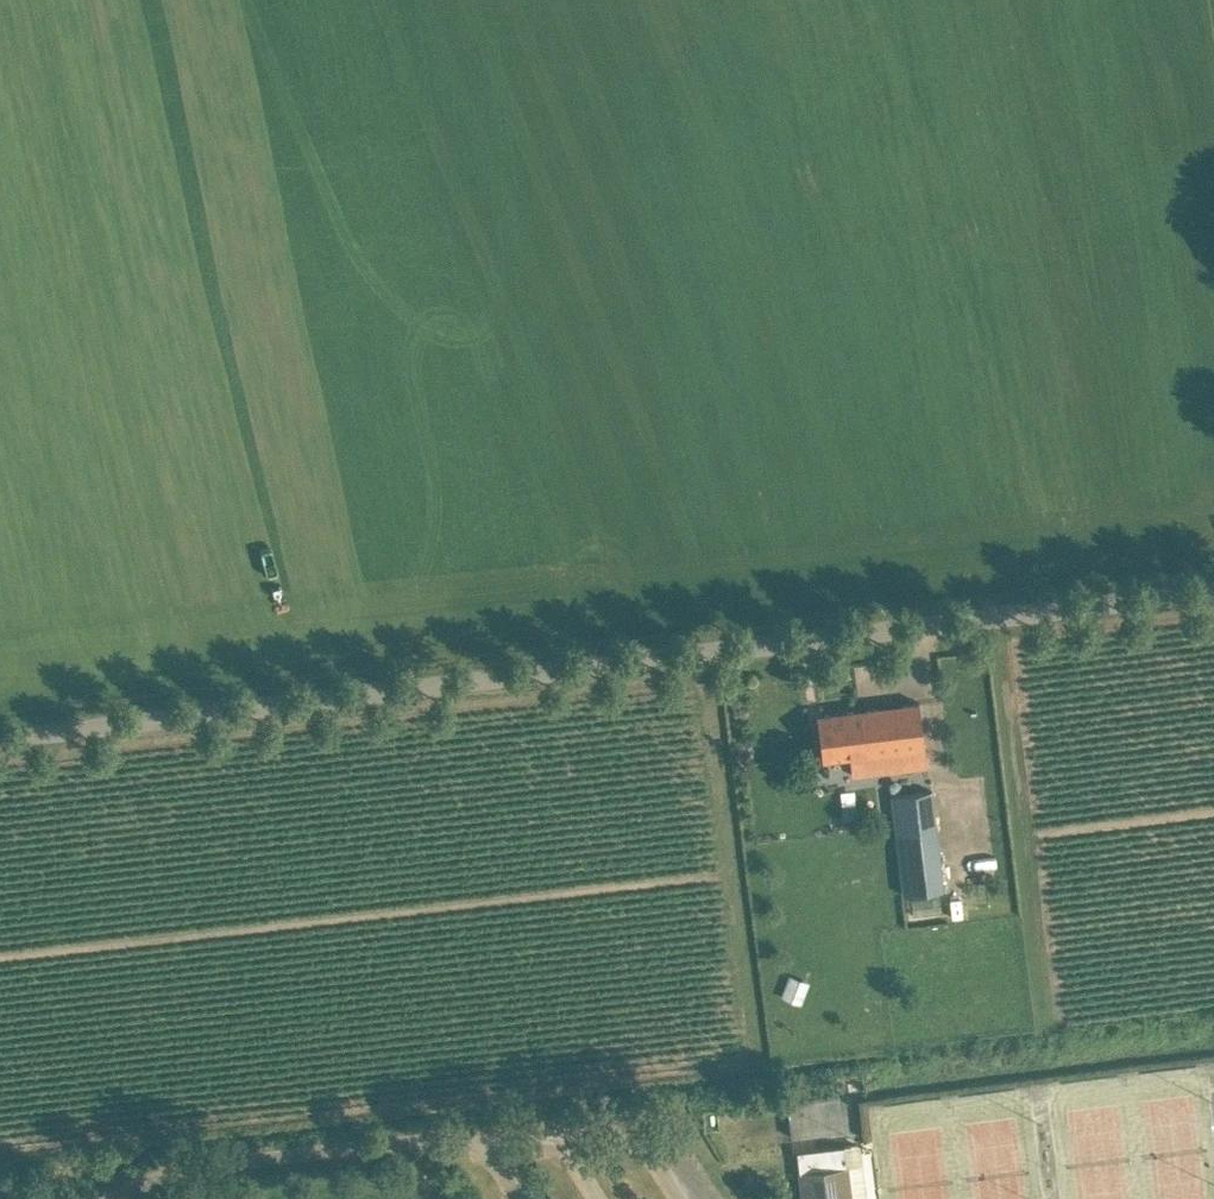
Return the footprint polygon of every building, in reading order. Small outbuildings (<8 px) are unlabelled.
[(854,773),(927,763),(919,701),(817,714),(823,758),(852,754),(854,773)] [(891,794),(897,836),(937,831),(932,789),(891,794)] [(797,1150),(800,1170),(847,1164),(844,1144),(797,1150)] [(804,1198),(851,1198),(847,1164),(800,1170),(804,1198)]
